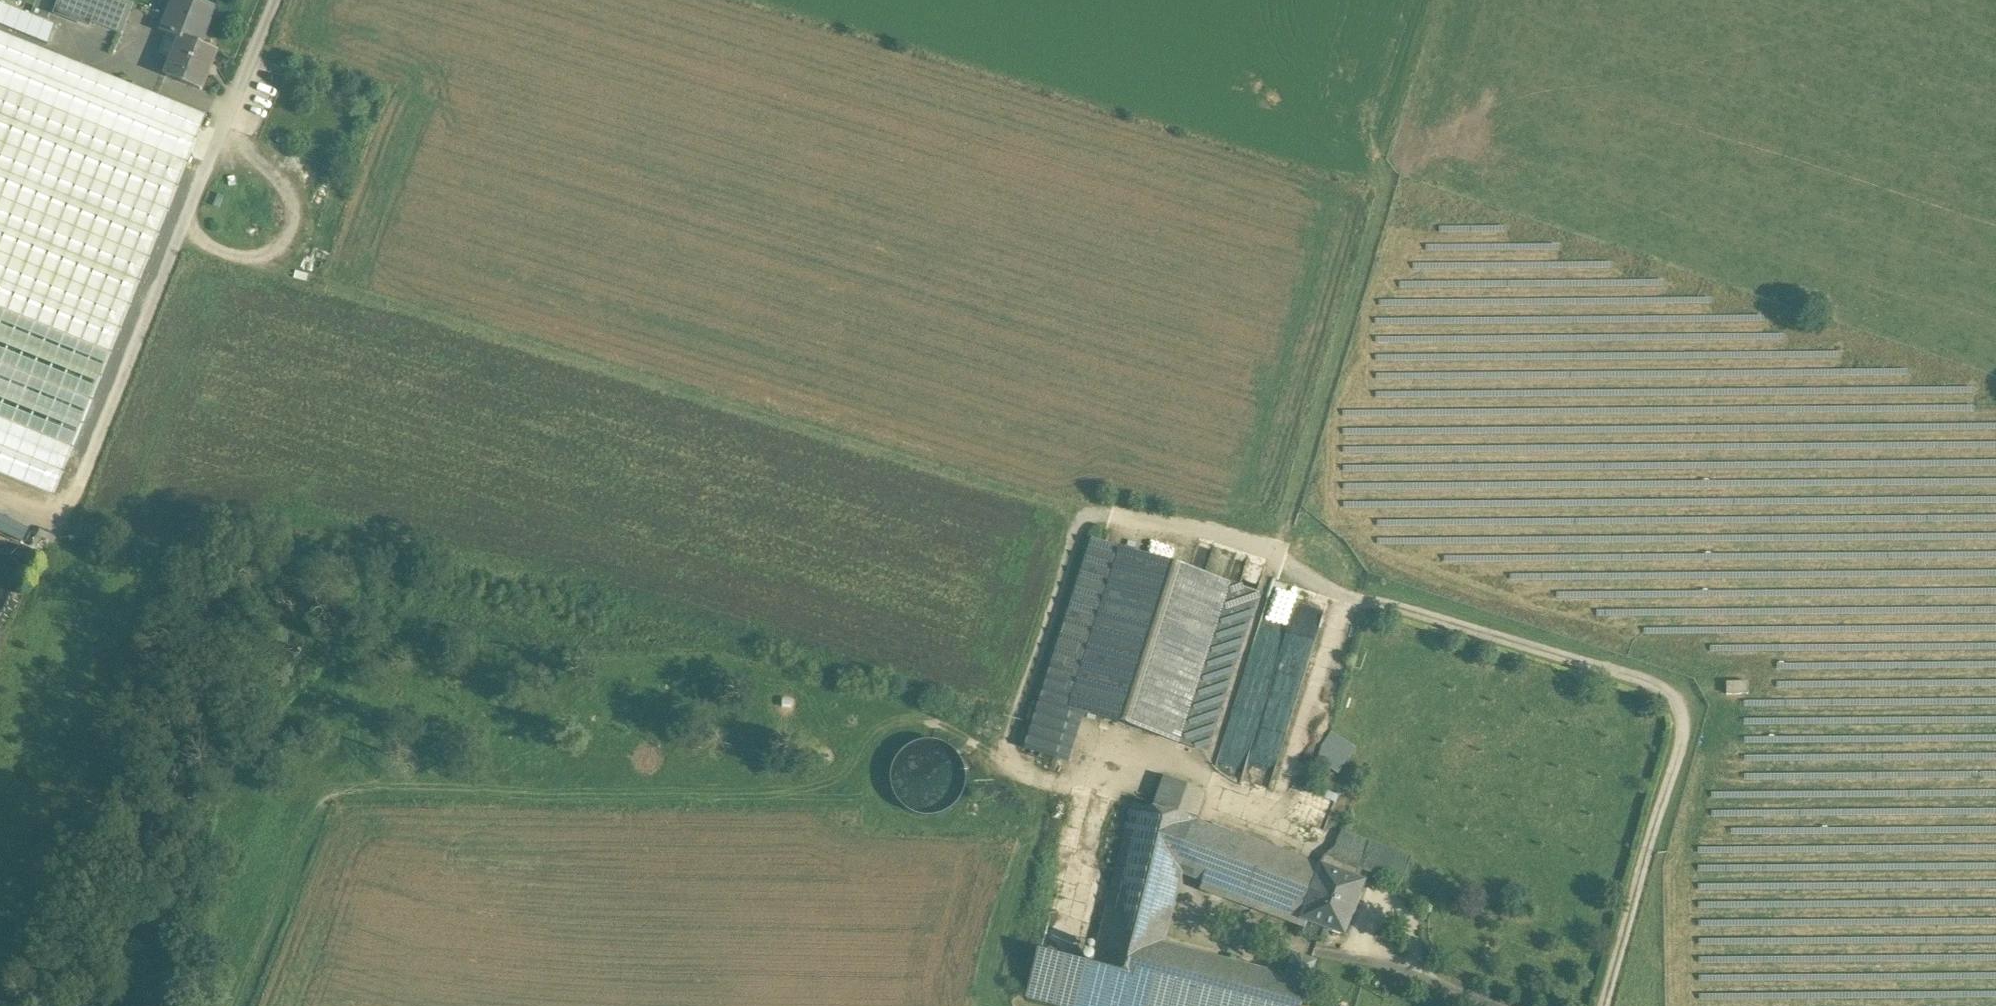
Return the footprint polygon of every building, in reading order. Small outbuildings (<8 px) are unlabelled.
[(101,0),(58,0),(53,14),(89,29),(92,23),(101,0)] [(122,35),(132,5),(120,0),(101,0),(92,23),(122,35)] [(198,45),(212,9),(190,0),(177,0),(165,31),(169,33),(182,38),(198,45)] [(173,59),(182,38),(169,33),(160,54),(173,59)] [(166,76),(200,90),(216,52),(198,45),(182,38),(173,59),(166,76)] [(0,39),(0,457),(84,489),(209,120),(0,39)] [(1093,541),(1026,747),(1063,759),(1080,710),(1071,707),(1122,550),(1093,541)] [(1257,595),(1122,550),(1071,707),(1080,710),(1206,751),(1257,595)] [(1267,598),(1216,764),(1241,779),(1295,607),(1267,598)] [(1295,607),(1241,779),(1269,788),(1322,616),(1295,607)] [(1322,616),(1269,788),(1289,789),(1293,785),(1309,791),(1320,756),(1322,747),(1324,744),(1362,616),(1322,616)] [(1353,746),(1332,732),(1324,744),(1320,756),(1324,758),(1322,762),(1336,771),(1353,746)] [(950,808),(959,800),(964,789),(966,778),(963,765),(957,754),(946,745),(934,741),(921,741),(909,746),(899,754),(892,766),(890,778),(892,790),(898,800),(906,809),(917,814),(928,816),(940,814),(950,808)] [(1193,788),(1163,777),(1152,808),(1195,819),(1202,790),(1193,788)] [(1133,803),(1091,970),(1153,986),(1162,951),(1195,819),(1152,808),(1133,803)] [(1320,865),(1213,826),(1207,842),(1209,848),(1203,865),(1208,867),(1200,889),(1223,898),(1223,897),(1283,920),(1285,914),(1299,919),(1320,865)] [(1411,857),(1369,842),(1358,869),(1401,885),(1411,857)] [(1364,881),(1320,865),(1299,919),(1307,922),(1302,933),(1319,939),(1323,931),(1328,930),(1344,936),(1352,914),(1354,915),(1360,896),(1359,896),(1364,881)] [(1162,951),(1153,986),(1232,1005),(1299,1005),(1301,997),(1302,997),(1306,988),(1283,982),(1162,951)] [(1316,961),(1299,955),(1293,957),(1283,982),(1306,988),(1316,961)] [(1091,970),(1091,971),(1037,957),(1027,995),(1069,1005),(1232,1005),(1153,986),(1091,970)]
